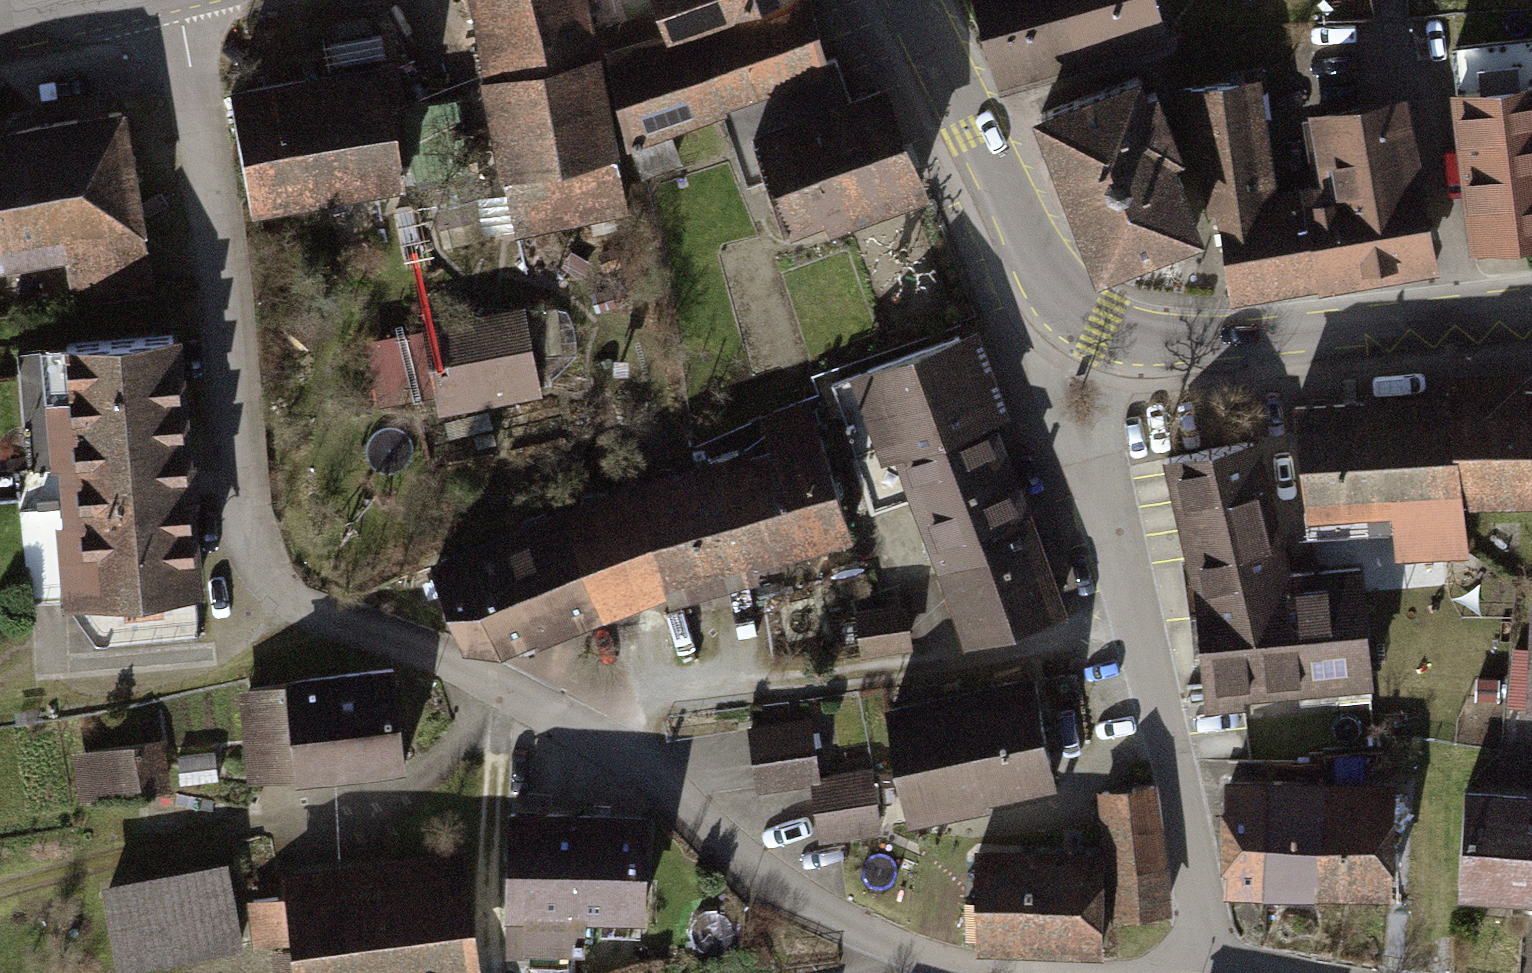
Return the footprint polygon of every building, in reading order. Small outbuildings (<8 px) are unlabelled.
[(608,198),(568,0),(453,0),(499,220),(608,198)] [(662,4),(587,30),(614,141),(810,71),(788,0),(661,0),(662,4)] [(1000,92),(1162,44),(1149,0),(973,0),(1000,92)] [(359,60),(209,83),(229,209),(378,186),(359,60)] [(864,77),(728,121),(765,234),(901,190),(864,77)] [(1430,89),(1449,246),(1531,236),(1531,109),(1528,77),(1430,89)] [(1143,78),(1040,118),(1101,275),(1204,236),(1143,78)] [(1264,85),(1192,96),(1216,249),(1225,307),(1433,275),(1406,104),(1314,119),(1327,199),(1283,206),(1264,85)] [(0,125),(0,265),(51,256),(60,296),(132,283),(101,107),(0,125)] [(531,396),(510,303),(408,326),(411,339),(371,348),(384,404),(428,394),(433,418),(531,396)] [(967,320),(835,364),(865,456),(886,449),(951,644),(1049,611),(977,396),(991,391),(967,320)] [(163,332),(16,341),(32,600),(179,591),(163,332)] [(1272,399),(1286,513),(1374,510),(1379,552),(1454,548),(1450,504),(1531,505),(1531,392),(1513,394),(1510,368),(1427,370),(1428,391),(1272,399)] [(837,539),(796,421),(411,554),(444,649),(469,640),(477,664),(837,539)] [(1250,441),(1146,457),(1183,704),(1350,680),(1333,566),(1270,575),(1250,441)] [(1522,600),(1520,714),(1531,714),(1531,600),(1522,600)] [(891,602),(846,609),(853,655),(899,647),(891,602)] [(382,770),(375,665),(262,673),(263,688),(226,690),(233,781),(382,770)] [(1010,667),(866,705),(898,825),(1042,786),(1010,667)] [(798,712),(735,723),(748,797),(797,788),(805,835),(869,825),(859,764),(808,773),(798,712)] [(1521,768),(1531,766),(1531,720),(1514,723),(1521,768)] [(158,743),(101,749),(106,798),(163,792),(158,743)] [(1368,780),(1211,781),(1211,900),(1369,899),(1368,780)] [(1146,782),(1089,788),(1103,921),(1161,914),(1146,782)] [(1441,784),(1434,896),(1531,902),(1531,790),(1441,784)] [(626,810),(491,813),(494,956),(567,955),(566,922),(628,921),(626,810)] [(444,847),(262,873),(266,899),(241,903),(251,972),(462,972),(444,847)] [(1088,852),(960,850),(958,950),(1086,952),(1088,852)] [(221,855),(82,877),(98,972),(236,950),(221,855)]
